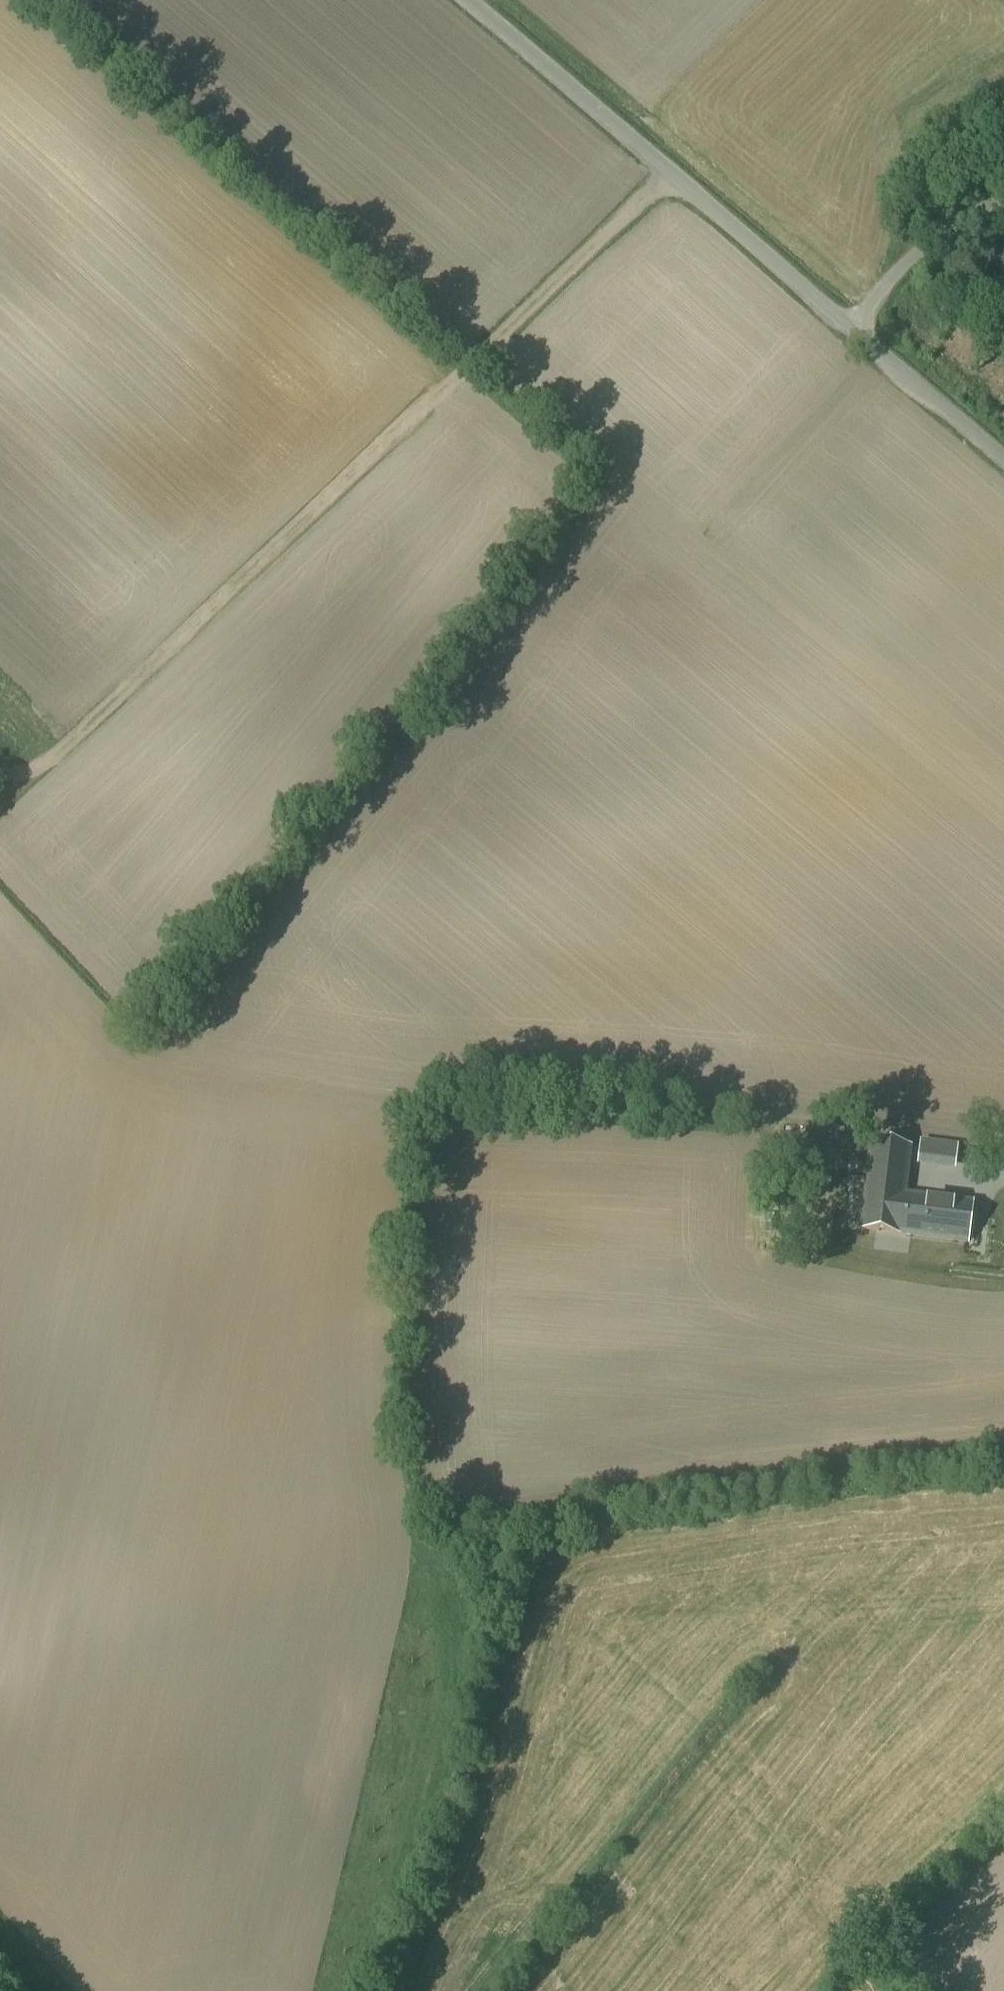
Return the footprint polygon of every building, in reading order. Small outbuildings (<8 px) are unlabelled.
[(911,1133),(870,1129),(861,1215),(902,1219),(968,1226),(972,1187),(906,1179),(911,1133)]
